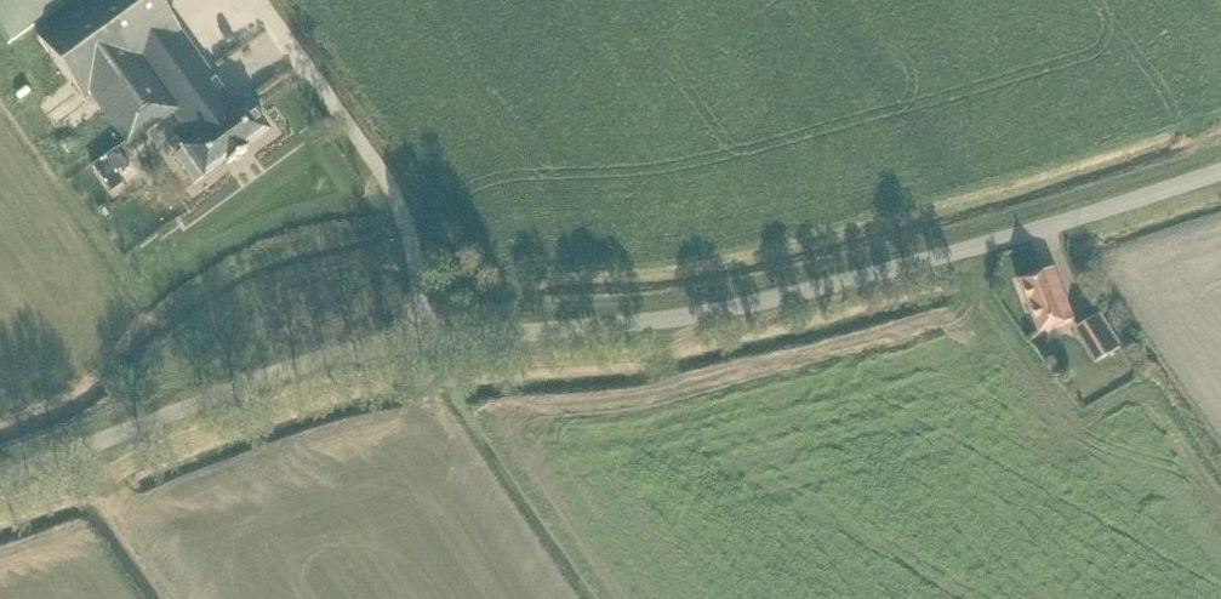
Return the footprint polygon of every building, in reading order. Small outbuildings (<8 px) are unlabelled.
[(8,46),(72,0),(0,0),(0,34),(8,46)] [(267,133),(247,105),(236,112),(156,0),(91,0),(37,40),(82,102),(91,96),(127,146),(172,113),(186,132),(167,146),(175,157),(174,157),(194,186),(203,179),(204,179),(224,164),(226,167),(248,151),(247,149),(267,133)] [(116,151),(92,168),(111,194),(123,185),(115,174),(126,166),(116,151)] [(1017,283),(1034,327),(1038,336),(1072,322),(1052,270),(1017,283)] [(1121,349),(1099,315),(1071,332),(1093,367),(1121,349)]
